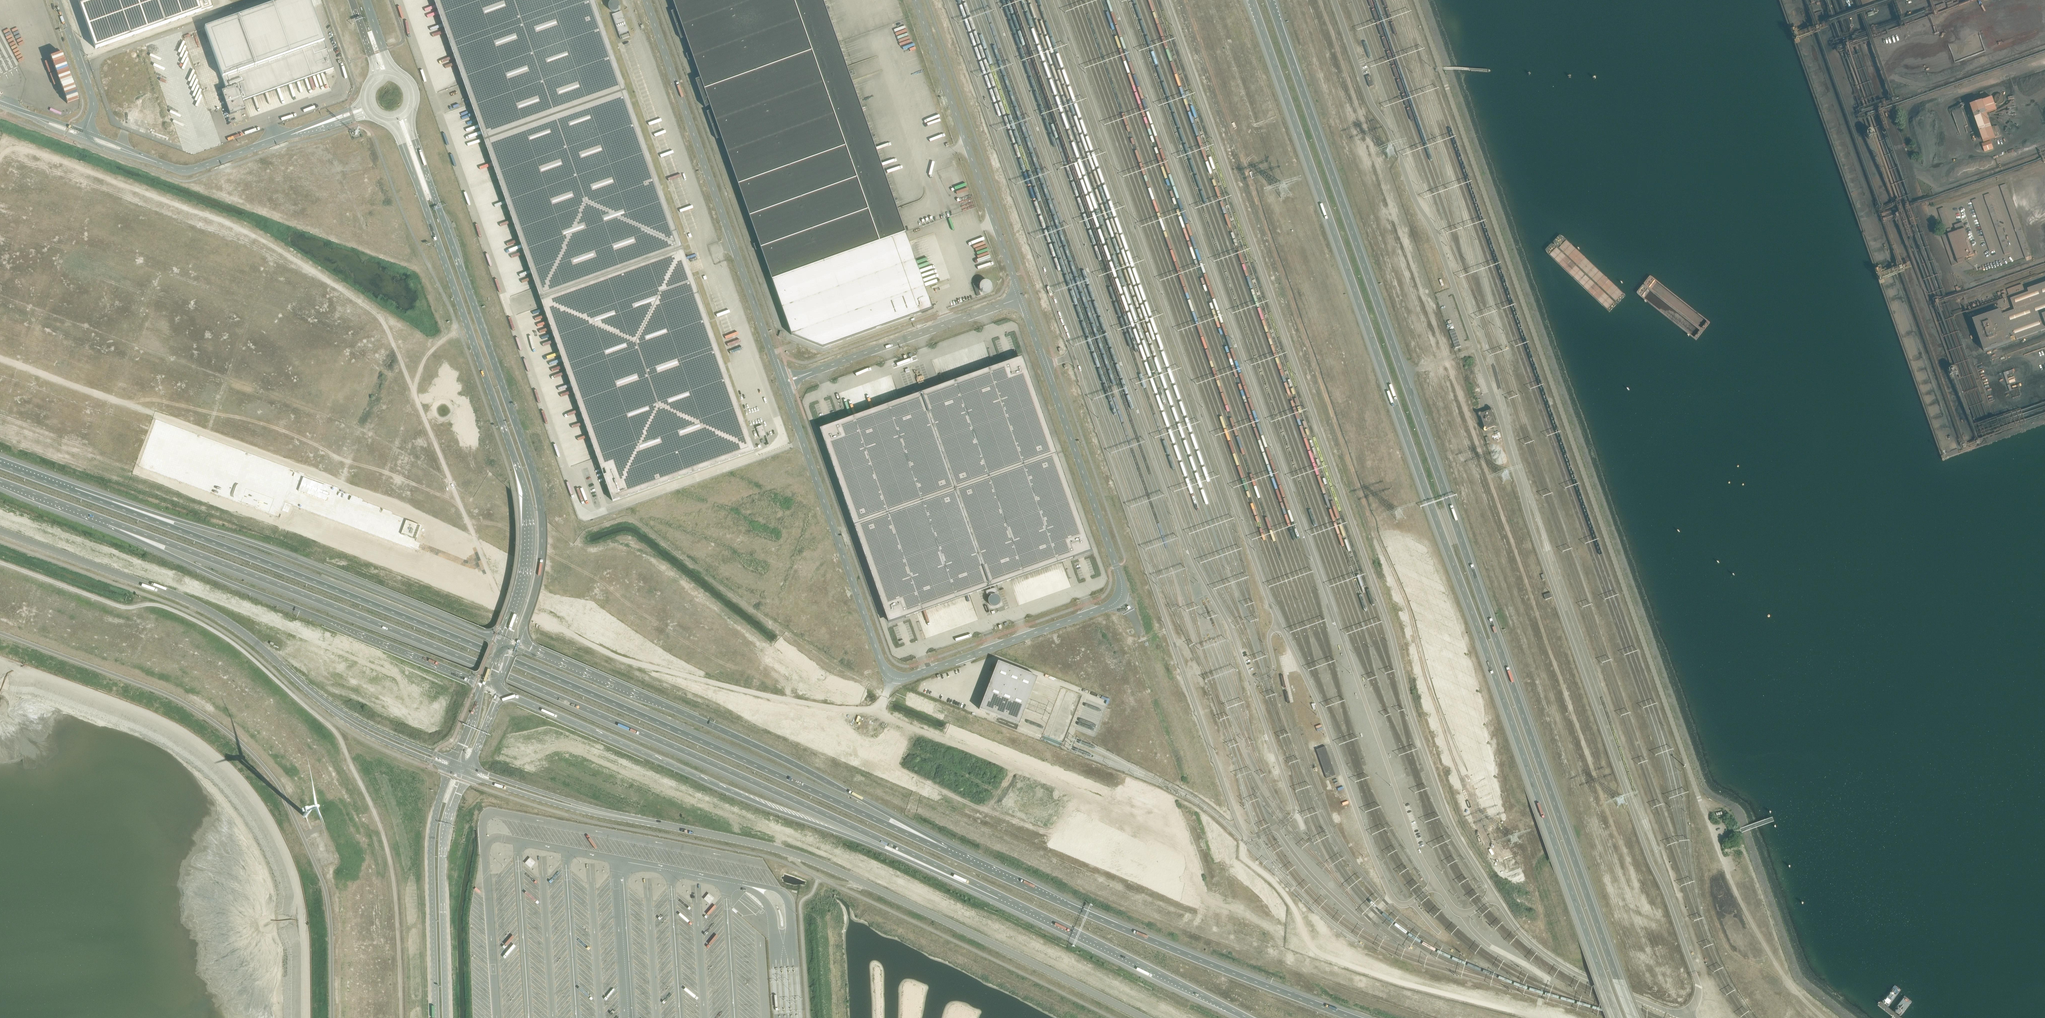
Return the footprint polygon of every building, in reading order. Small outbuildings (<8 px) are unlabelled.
[(95,48),(212,7),(210,0),(78,0),(95,48)] [(230,115),(230,114),(244,109),(245,109),(242,101),(333,69),(309,0),(283,0),(204,28),(226,89),(221,91),(230,115)] [(593,0),(434,0),(537,288),(613,501),(754,451),(683,251),(593,0)] [(617,13),(622,3),(614,0),(612,0),(608,9),(617,13)] [(791,335),(823,348),(932,309),(899,217),(894,202),(897,202),(897,201),(898,200),(897,200),(897,199),(896,199),(893,200),(872,139),(874,138),(875,138),(875,137),(875,136),(874,136),(873,136),(871,136),(849,76),(852,75),(852,74),(853,74),(853,73),(852,73),(852,72),(851,72),(848,73),(827,12),(829,11),(830,11),(830,10),(830,9),(829,9),(829,8),(828,8),(826,9),(822,0),(672,0),(676,10),(671,12),(681,39),(686,37),(691,52),(686,54),(688,60),(693,58),(700,79),(696,81),(705,108),(710,106),(712,110),(707,112),(716,139),(721,138),(758,242),(754,244),(756,250),(760,248),(791,335)] [(622,14),(622,12),(614,14),(612,15),(621,40),(621,39),(619,35),(628,32),(630,36),(624,19),(622,14)] [(904,22),(895,25),(899,35),(903,34),(900,25),(905,23),(904,22)] [(1375,86),(1371,75),(1365,77),(1369,88),(1375,86)] [(60,91),(63,102),(77,99),(74,87),(60,91)] [(38,101),(36,106),(47,110),(50,105),(38,101)] [(1983,102),(1970,106),(1983,143),(1996,138),(1983,102)] [(205,117),(211,115),(208,106),(202,108),(205,117)] [(2006,184),(2000,186),(2025,258),(2031,256),(2006,184)] [(1990,193),(1984,195),(2005,255),(2011,253),(2001,226),(2000,227),(1990,196),(1991,196),(1990,193)] [(1976,199),(1971,200),(1989,252),(1995,250),(1976,199)] [(1951,229),(1951,228),(1944,207),(1938,209),(1945,230),(1947,230),(1948,233),(1941,235),(1952,266),(1967,260),(1966,258),(1974,255),(1963,222),(1954,225),(1956,231),(1952,232),(1951,229)] [(685,226),(687,231),(700,226),(698,221),(685,226)] [(1966,312),(1968,317),(1971,326),(1975,325),(1984,351),(2012,341),(2011,339),(2016,337),(2016,340),(2044,330),(2044,283),(2027,289),(2028,292),(2025,293),(2022,284),(2007,290),(2014,310),(2002,315),(2001,311),(2010,307),(2005,294),(2002,295),(2003,299),(1978,308),(1975,309),(1966,312)] [(884,612),(885,612),(889,622),(905,616),(905,617),(1073,557),(1074,557),(1074,556),(1089,550),(1086,541),(1087,540),(1056,454),(1026,368),(1025,368),(1021,358),(1005,364),(1005,363),(837,423),(836,423),(836,424),(820,429),(824,439),(823,439),(823,440),(854,526),(884,612)] [(1496,424),(1492,412),(1493,411),(1493,410),(1493,409),(1492,409),(1492,408),(1491,408),(1490,409),(1489,411),(1482,413),(1480,413),(1479,413),(1478,413),(1478,414),(1478,415),(1479,416),(1480,416),(1484,428),(1484,429),(1483,430),(1484,431),(1485,432),(1486,432),(1486,431),(1487,431),(1487,429),(1495,427),(1496,427),(1497,427),(1498,427),(1498,426),(1499,426),(1498,426),(1498,425),(1498,424),(1496,424)] [(756,428),(760,438),(766,435),(762,426),(756,428)] [(1003,605),(999,592),(988,596),(991,606),(995,605),(996,608),(1003,605)] [(998,661),(979,709),(997,716),(1019,724),(1021,719),(1024,709),(1028,700),(1032,691),(1035,682),(1037,677),(998,661)] [(1327,779),(1336,775),(1325,746),(1316,750),(1327,779)] [(528,863),(532,866),(536,862),(530,857),(527,861),(528,863)] [(714,898),(709,893),(705,897),(707,899),(711,902),(714,898)]
